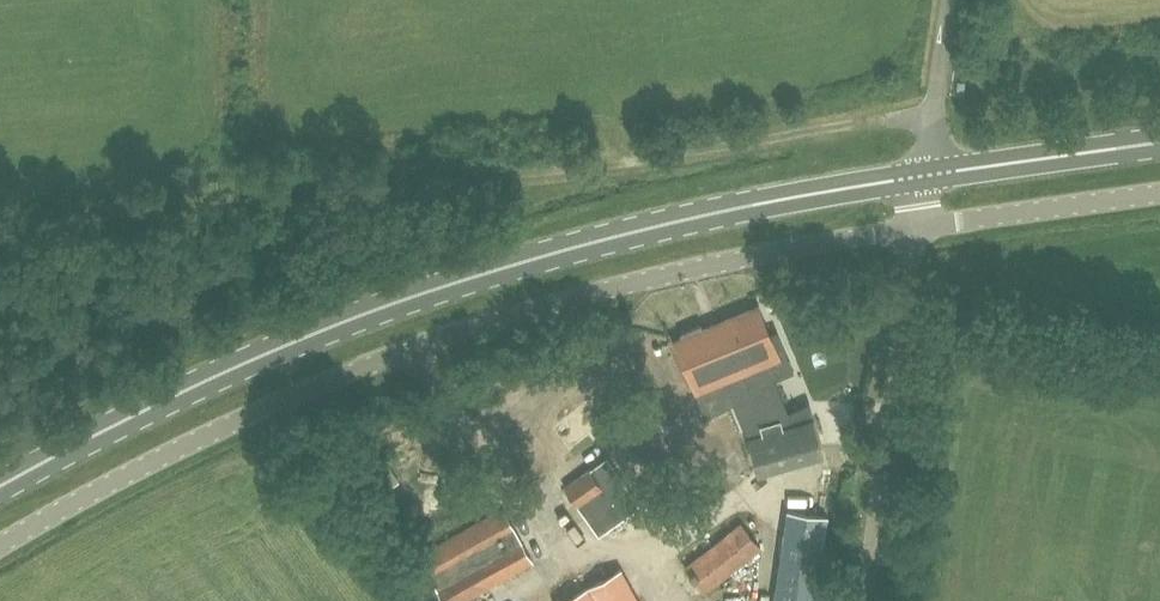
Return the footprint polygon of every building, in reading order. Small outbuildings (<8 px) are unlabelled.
[(769,333),(757,306),(695,332),(694,327),(675,335),(698,391),(724,380),(739,416),(756,409),(759,416),(784,405),(767,363),(779,358),(777,352),(785,349),(777,329),(769,333)] [(748,437),(756,465),(821,446),(813,419),(748,437)] [(599,482),(590,469),(564,488),(598,535),(640,506),(615,471),(599,482)] [(533,564),(502,508),(417,556),(443,600),(467,600),(533,564)] [(828,516),(787,510),(774,600),(817,600),(828,516)] [(684,566),(703,592),(761,547),(741,521),(684,566)] [(425,577),(407,589),(415,600),(441,600),(425,577)] [(562,600),(596,600),(588,587),(562,600)]
